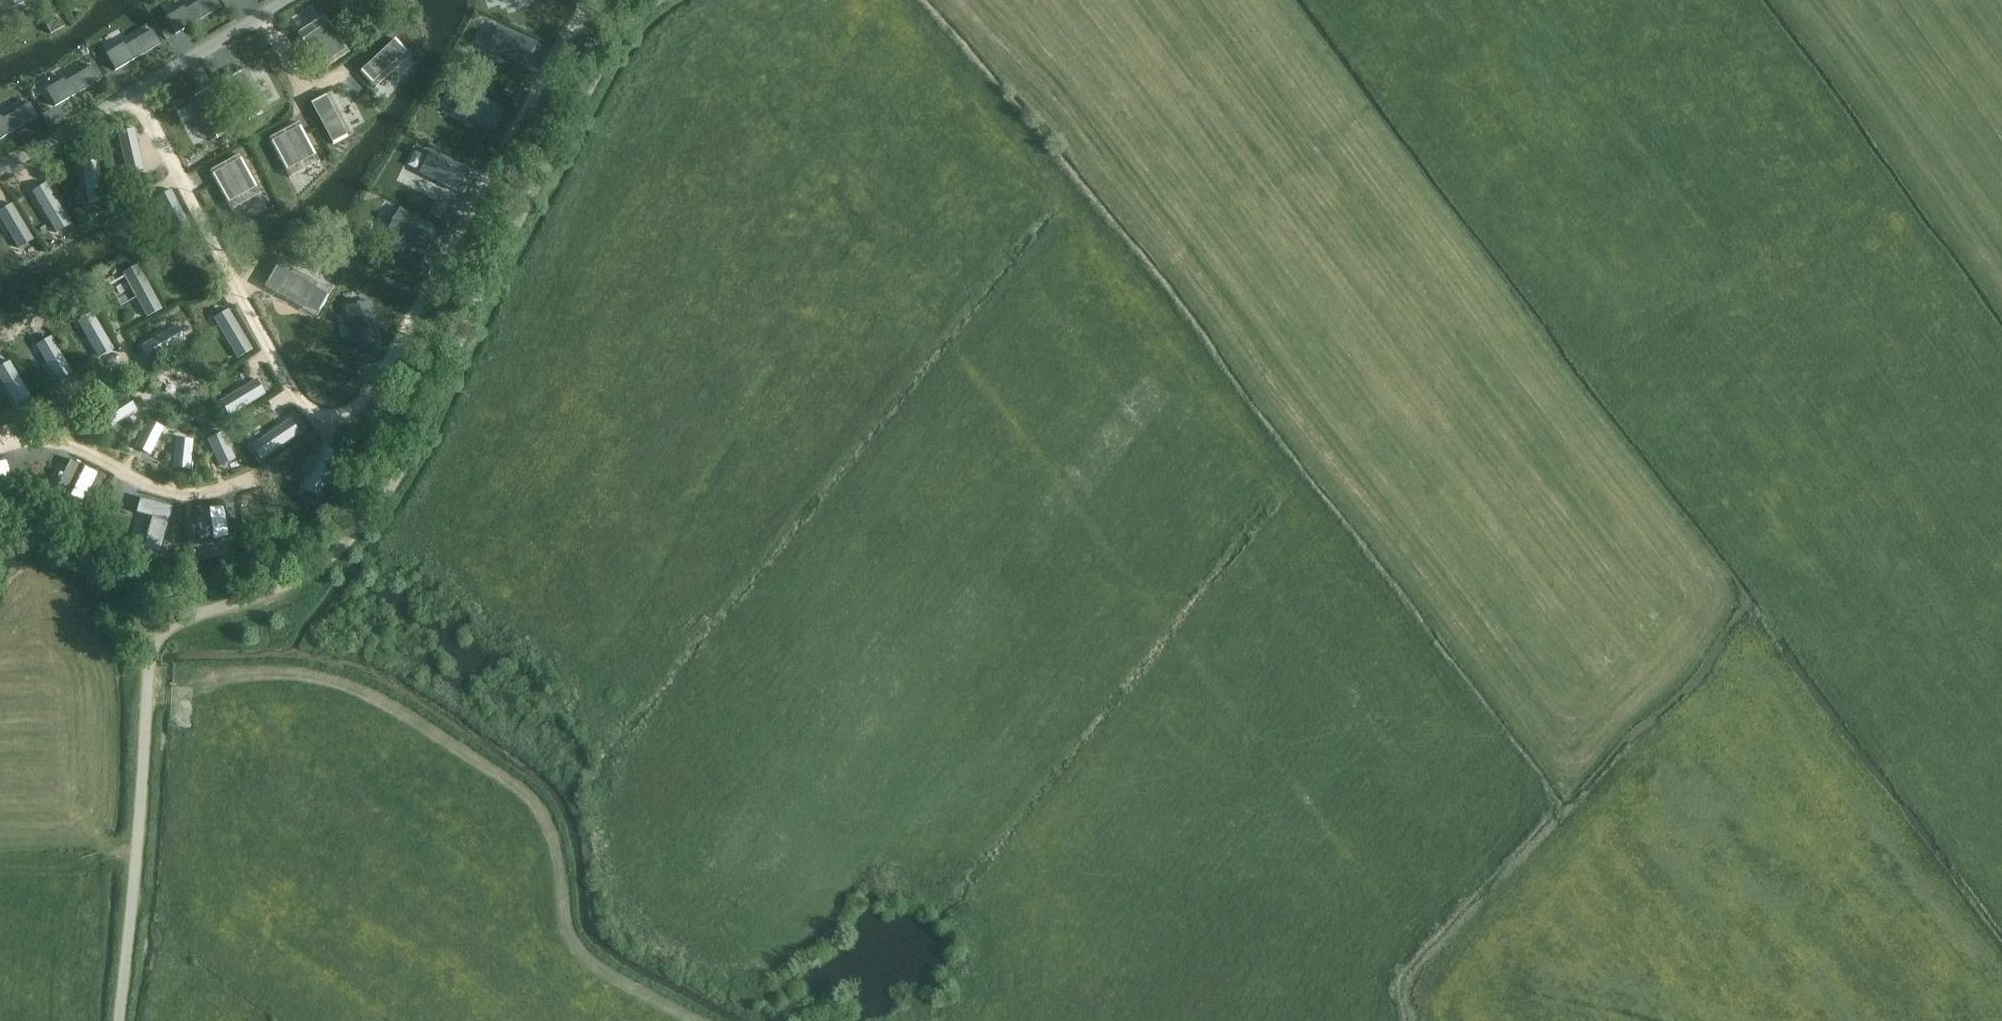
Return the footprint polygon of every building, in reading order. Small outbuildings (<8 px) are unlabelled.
[(166,17),(176,34),(221,7),(217,0),(201,0),(186,9),(185,6),(166,17)] [(360,24),(389,9),(384,0),(348,0),(360,24)] [(570,16),(558,38),(569,43),(580,21),(570,16)] [(58,18),(46,25),(50,33),(63,26),(58,18)] [(329,21),(301,40),(319,67),(347,48),(329,21)] [(491,39),(487,49),(525,66),(535,44),(497,27),(493,35),(492,35),(491,39)] [(124,42),(105,54),(115,71),(161,43),(152,29),(126,45),(124,42)] [(254,44),(260,52),(279,40),(274,32),(254,44)] [(396,38),(360,71),(371,84),(407,50),(396,38)] [(64,78),(45,90),(55,107),(101,79),(92,65),(66,81),(64,78)] [(240,70),(226,78),(248,119),(263,112),(240,70)] [(208,87),(193,95),(215,137),(230,129),(208,87)] [(459,103),(454,113),(491,131),(502,108),(465,90),(461,99),(460,99),(458,103),(459,103)] [(325,94),(310,102),(332,144),(347,136),(325,94)] [(0,117),(0,140),(38,117),(30,103),(3,119),(2,116),(0,117)] [(300,126),(270,142),(286,170),(315,154),(300,126)] [(144,168),(135,128),(119,132),(128,171),(144,168)] [(208,148),(215,158),(234,146),(227,136),(208,148)] [(477,143),(472,154),(479,157),(484,147),(477,143)] [(425,163),(420,173),(457,192),(468,169),(431,151),(427,160),(426,159),(424,163),(425,163)] [(239,158),(210,173),(226,202),(255,185),(239,158)] [(106,200),(99,160),(82,163),(89,203),(106,200)] [(164,175),(145,180),(148,190),(167,185),(164,175)] [(47,183),(32,192),(56,231),(71,222),(47,183)] [(191,225),(171,189),(156,197),(176,233),(191,225)] [(442,203),(437,214),(444,218),(449,206),(442,203)] [(0,211),(0,216),(19,247),(34,238),(13,204),(0,211)] [(393,221),(388,231),(424,251),(436,229),(400,209),(395,218),(394,217),(392,221),(393,221)] [(124,274),(147,316),(163,308),(139,265),(124,274)] [(275,265),(267,280),(319,310),(328,295),(275,265)] [(356,304),(345,306),(355,346),(379,341),(370,301),(360,303),(360,302),(356,303),(356,304)] [(238,357),(253,349),(230,310),(215,318),(238,357)] [(93,313),(79,322),(100,357),(114,348),(93,313)] [(177,326),(142,346),(150,361),(185,340),(177,326)] [(52,338),(37,347),(58,381),(73,372),(52,338)] [(0,369),(0,378),(17,406),(31,397),(10,362),(0,369)] [(256,380),(221,401),(230,416),(265,395),(256,380)] [(113,425),(137,410),(127,395),(104,411),(113,425)] [(357,419),(362,401),(353,398),(348,416),(357,419)] [(149,454),(163,429),(148,420),(134,445),(149,454)] [(234,458),(223,432),(207,439),(218,465),(234,458)] [(191,467),(193,439),(176,438),(174,466),(191,467)] [(0,462),(0,495),(1,495),(1,496),(7,494),(7,493),(16,491),(6,460),(0,462)] [(71,460),(56,488),(70,495),(70,496),(76,499),(76,498),(84,502),(99,474),(71,460)] [(140,497),(135,513),(151,517),(143,548),(160,554),(173,507),(140,497)] [(223,505),(192,510),(196,541),(212,539),(212,540),(219,539),(219,538),(227,537),(223,505)]
